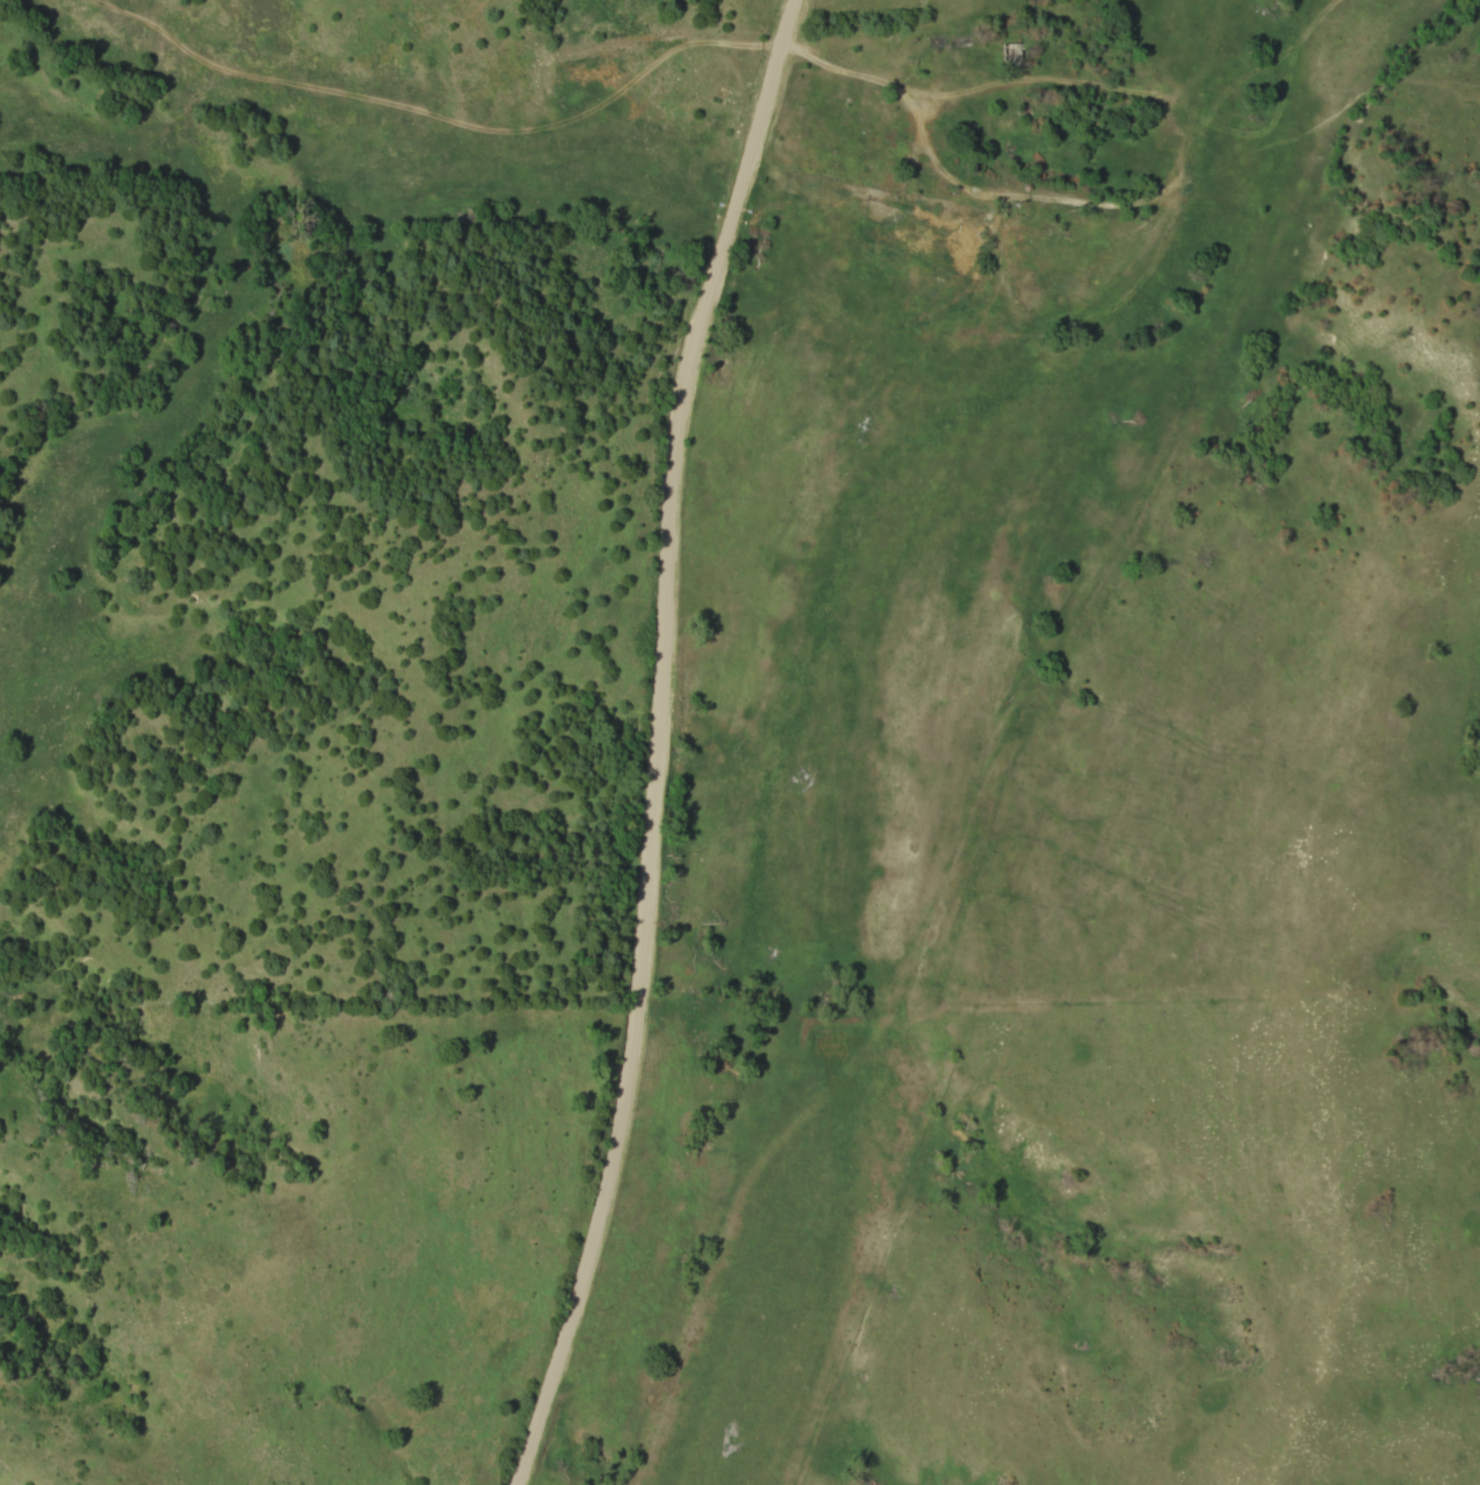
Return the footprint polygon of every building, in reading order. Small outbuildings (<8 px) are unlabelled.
[(942,35),(928,35),(928,46),(942,46),(942,35)] [(1001,42),(1001,60),(1019,60),(1019,42),(1001,42)]
